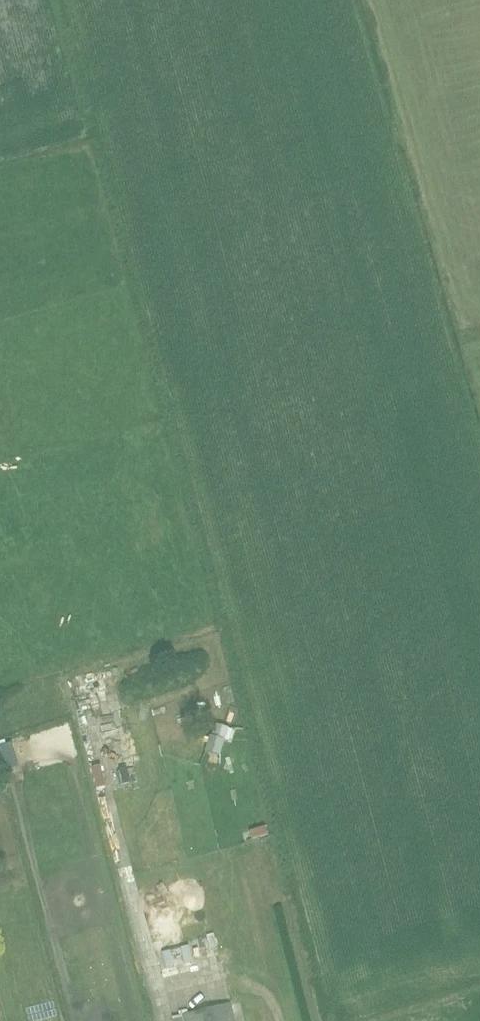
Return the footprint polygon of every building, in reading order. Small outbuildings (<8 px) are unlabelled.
[(95,713),(114,709),(110,691),(91,694),(95,713)] [(220,723),(212,751),(223,754),(230,725),(220,723)] [(119,797),(138,792),(132,767),(113,772),(119,797)] [(195,952),(167,954),(169,977),(197,975),(195,952)] [(231,1004),(182,1016),(183,1020),(235,1020),(231,1004)]
